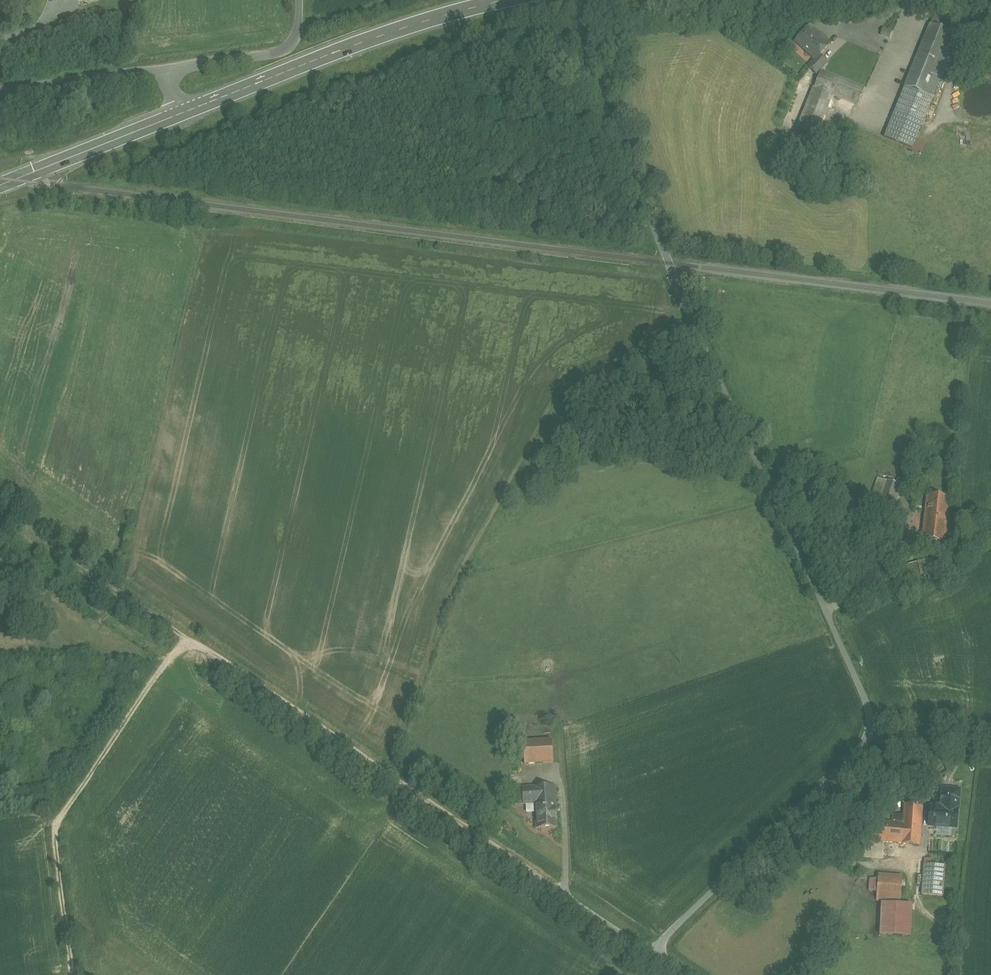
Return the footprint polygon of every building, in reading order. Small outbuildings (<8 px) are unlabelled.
[(934,16),(895,112),(884,140),(911,151),(923,124),(941,80),(934,77),(955,25),(934,16)] [(810,27),(802,36),(803,36),(797,43),(816,60),(820,56),(830,45),(825,41),(825,38),(820,34),(817,34),(810,27)] [(892,32),(883,29),(881,35),(889,39),(892,32)] [(820,56),(816,60),(809,67),(816,74),(826,63),(820,56)] [(865,90),(821,72),(815,88),(832,95),(858,105),(865,90)] [(832,95),(815,88),(797,131),(815,138),(832,95)] [(901,487),(878,479),(866,513),(889,521),(901,487)] [(949,498),(928,495),(923,541),(944,543),(949,498)] [(917,563),(905,566),(905,569),(908,579),(921,575),(917,563)] [(908,579),(905,569),(900,570),(903,583),(909,581),(908,579)] [(522,726),(508,727),(509,737),(523,736),(522,726)] [(552,741),(523,742),(525,764),(554,763),(552,741)] [(555,788),(522,790),(523,804),(535,804),(537,829),(557,828),(556,802),(555,802),(555,788)] [(941,808),(931,807),(929,826),(956,828),(960,791),(943,790),(941,808)] [(922,806),(905,805),(904,824),(876,821),(874,842),(902,844),(902,845),(919,846),(922,806)] [(945,866),(924,865),(922,895),(943,897),(945,866)] [(879,875),(878,880),(877,892),(877,900),(901,902),(903,877),(879,875)] [(878,880),(870,879),(869,891),(877,892),(878,880)] [(912,907),(882,906),(880,936),(910,937),(912,907)]
